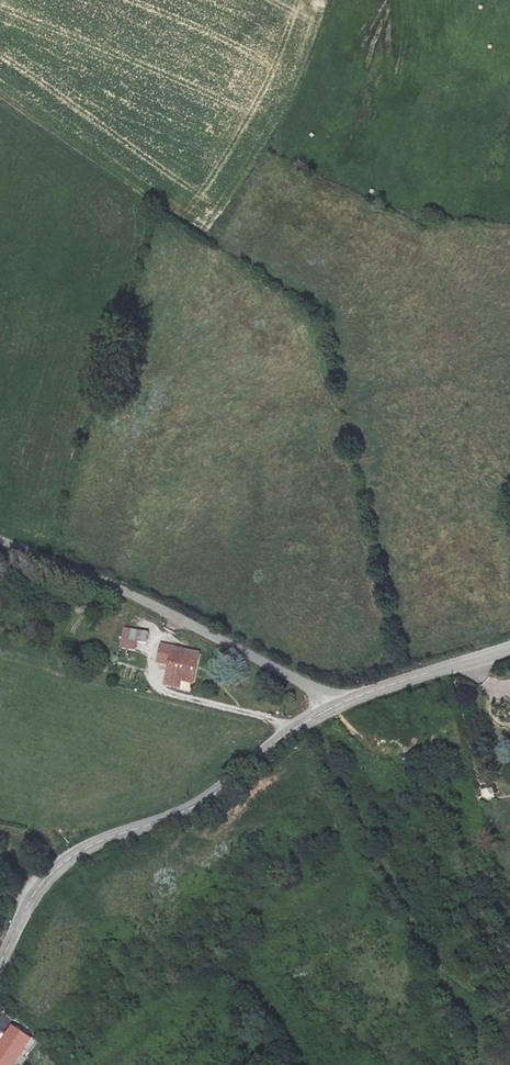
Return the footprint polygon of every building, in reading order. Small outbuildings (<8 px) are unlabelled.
[(132,622),(127,641),(144,646),(147,637),(154,639),(157,628),(141,624),(140,624),(132,622)] [(207,653),(183,645),(172,681),(185,685),(188,678),(197,681),(207,653)] [(480,789),(481,800),(494,798),(493,788),(480,789)] [(0,1021),(0,1055),(2,1057),(22,1029),(28,1033),(33,1026),(10,1008),(0,1021)]
